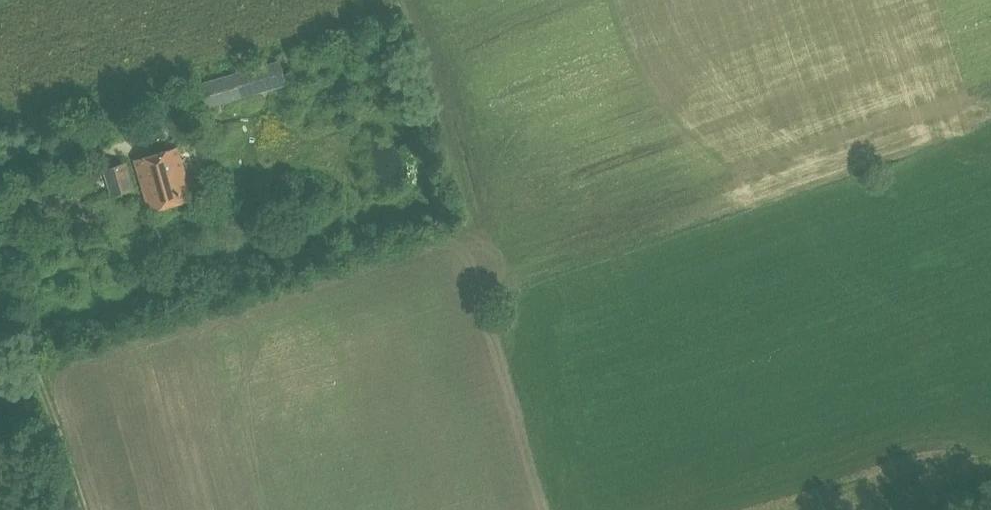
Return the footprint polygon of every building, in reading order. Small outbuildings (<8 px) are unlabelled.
[(190,86),(197,110),(288,85),(280,60),(190,86)] [(135,159),(150,209),(193,197),(178,147),(135,159)] [(104,168),(111,193),(134,187),(127,161),(104,168)]
